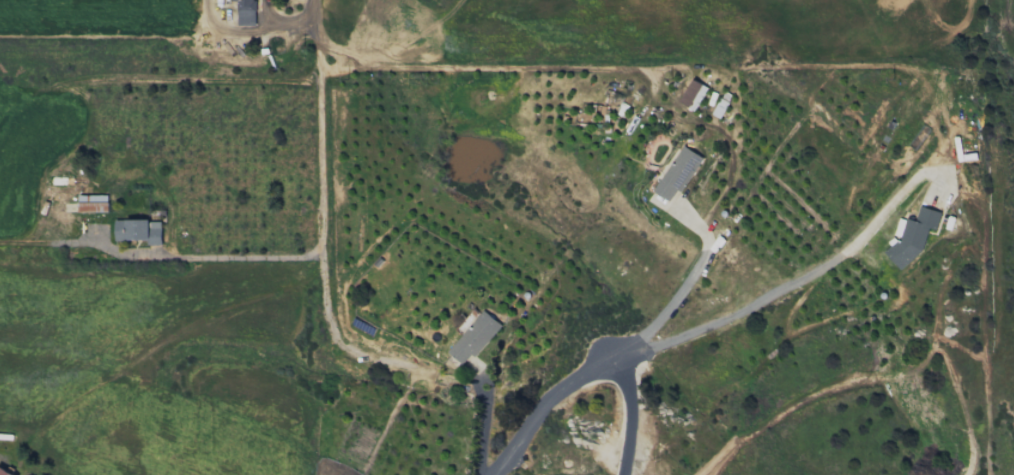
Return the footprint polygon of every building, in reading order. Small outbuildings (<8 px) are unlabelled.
[(237,25),(253,26),(254,0),(232,0),(232,1),(238,1),(237,25)] [(708,87),(693,78),(678,101),(693,111),(708,87)] [(653,191),(672,202),(700,156),(682,144),(653,191)] [(108,212),(108,195),(77,195),(77,212),(108,212)] [(940,211),(920,206),(915,221),(900,217),(895,235),(895,234),(888,260),(913,266),(924,226),(935,230),(940,211)] [(114,241),(146,240),(146,245),(161,244),(161,219),(114,220),(114,241)] [(475,358),(500,323),(481,309),(449,353),(463,363),(470,354),(475,358)] [(0,466),(0,474),(15,474),(0,466)]
